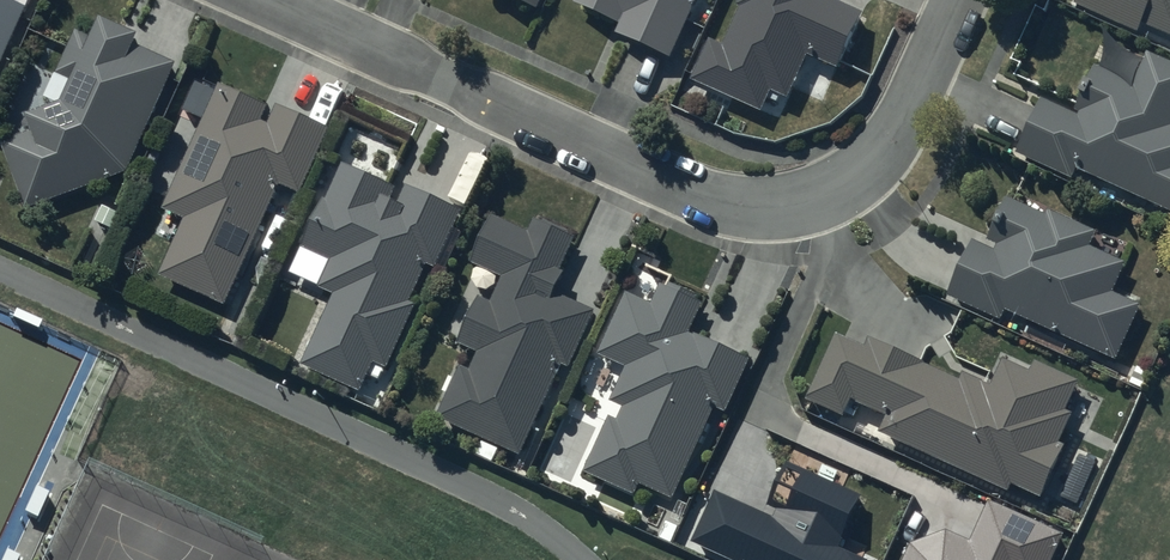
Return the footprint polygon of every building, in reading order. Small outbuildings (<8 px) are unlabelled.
[(32,12),(5,0),(0,0),(0,82),(32,12)] [(547,0),(510,0),(541,14),(547,0)] [(675,64),(704,0),(581,0),(577,9),(625,30),(621,39),(675,64)] [(694,88),(764,120),(773,100),(790,107),(810,63),(840,76),(866,19),(825,1),(825,0),(745,0),(739,14),(743,15),(726,53),(713,47),(694,88)] [(1075,8),(1138,38),(1142,29),(1169,42),(1169,0),(1079,0),(1075,8)] [(39,140),(8,151),(29,212),(129,178),(181,69),(138,49),(142,41),(104,23),(94,43),(80,36),(59,80),(75,87),(65,109),(32,120),(39,140)] [(1078,173),(1169,216),(1169,66),(1149,56),(1135,86),(1097,68),(1074,117),(1044,103),(1018,159),(1073,184),(1078,173)] [(270,113),(222,91),(165,215),(186,225),(161,280),(227,310),(282,191),(301,199),(331,133),(280,110),(271,129),(264,126),(270,113)] [(400,190),(346,167),(331,204),(327,202),(306,251),(335,263),(323,292),(338,298),(308,369),(366,394),(377,366),(393,373),(420,309),(414,307),(432,266),(441,270),(465,212),(410,189),(403,207),(394,203),(400,190)] [(995,256),(973,246),(948,303),(1000,326),(1004,317),(1116,367),(1139,314),(1111,302),(1125,270),(1090,254),(1097,239),(1049,218),(1046,223),(1002,203),(983,247),(996,253),(995,256)] [(465,370),(441,423),(521,460),(563,370),(573,374),(599,317),(559,298),(567,280),(562,277),(579,241),(540,223),(533,239),(493,220),(471,267),(507,283),(494,310),(482,304),(461,349),(482,359),(475,375),(465,370)] [(625,426),(615,421),(591,475),(640,497),(644,487),(678,502),(718,412),(732,418),(756,362),(697,336),(710,308),(667,290),(660,307),(634,295),(606,358),(632,369),(616,405),(631,412),(625,426)] [(864,353),(838,341),(808,406),(845,423),(853,405),(888,421),(880,439),(1009,499),(1012,492),(1040,505),(1064,453),(1058,450),(1072,420),(1065,417),(1079,388),(1036,369),(1032,378),(1006,367),(993,394),(964,381),(961,386),(869,343),(864,353)] [(1065,541),(989,506),(970,547),(948,536),(912,549),(907,559),(1056,559),(1065,541)]
